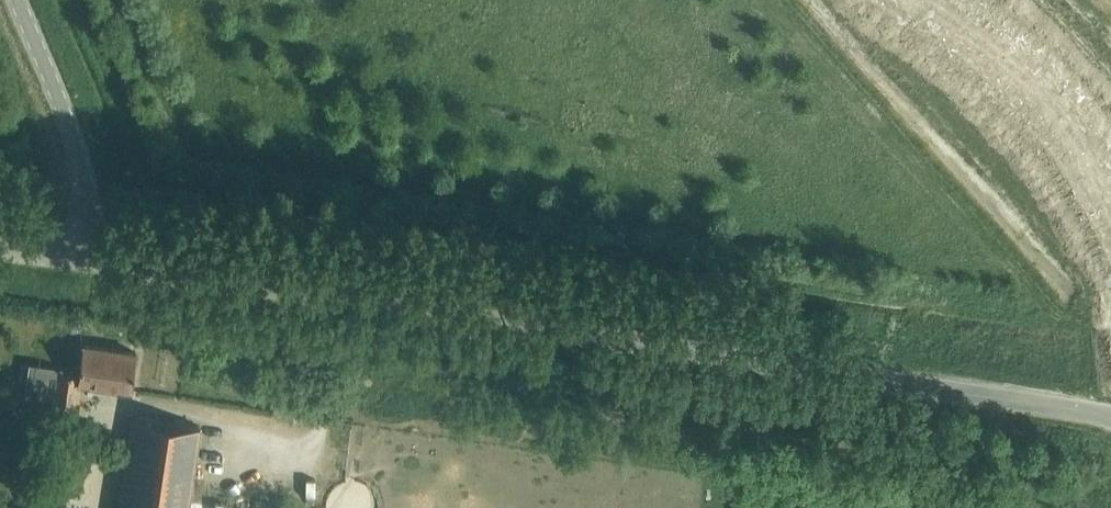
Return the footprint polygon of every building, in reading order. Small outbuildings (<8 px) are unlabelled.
[(37,370),(30,409),(50,412),(53,412),(52,414),(60,416),(59,420),(72,422),(78,382),(130,389),(133,365),(135,351),(106,347),(83,344),(81,356),(78,375),(72,374),(59,372),(59,373),(42,370),(42,371),(37,370)] [(202,426),(135,417),(121,507),(190,507),(202,426)] [(221,501),(208,500),(207,507),(220,507),(221,501)]
